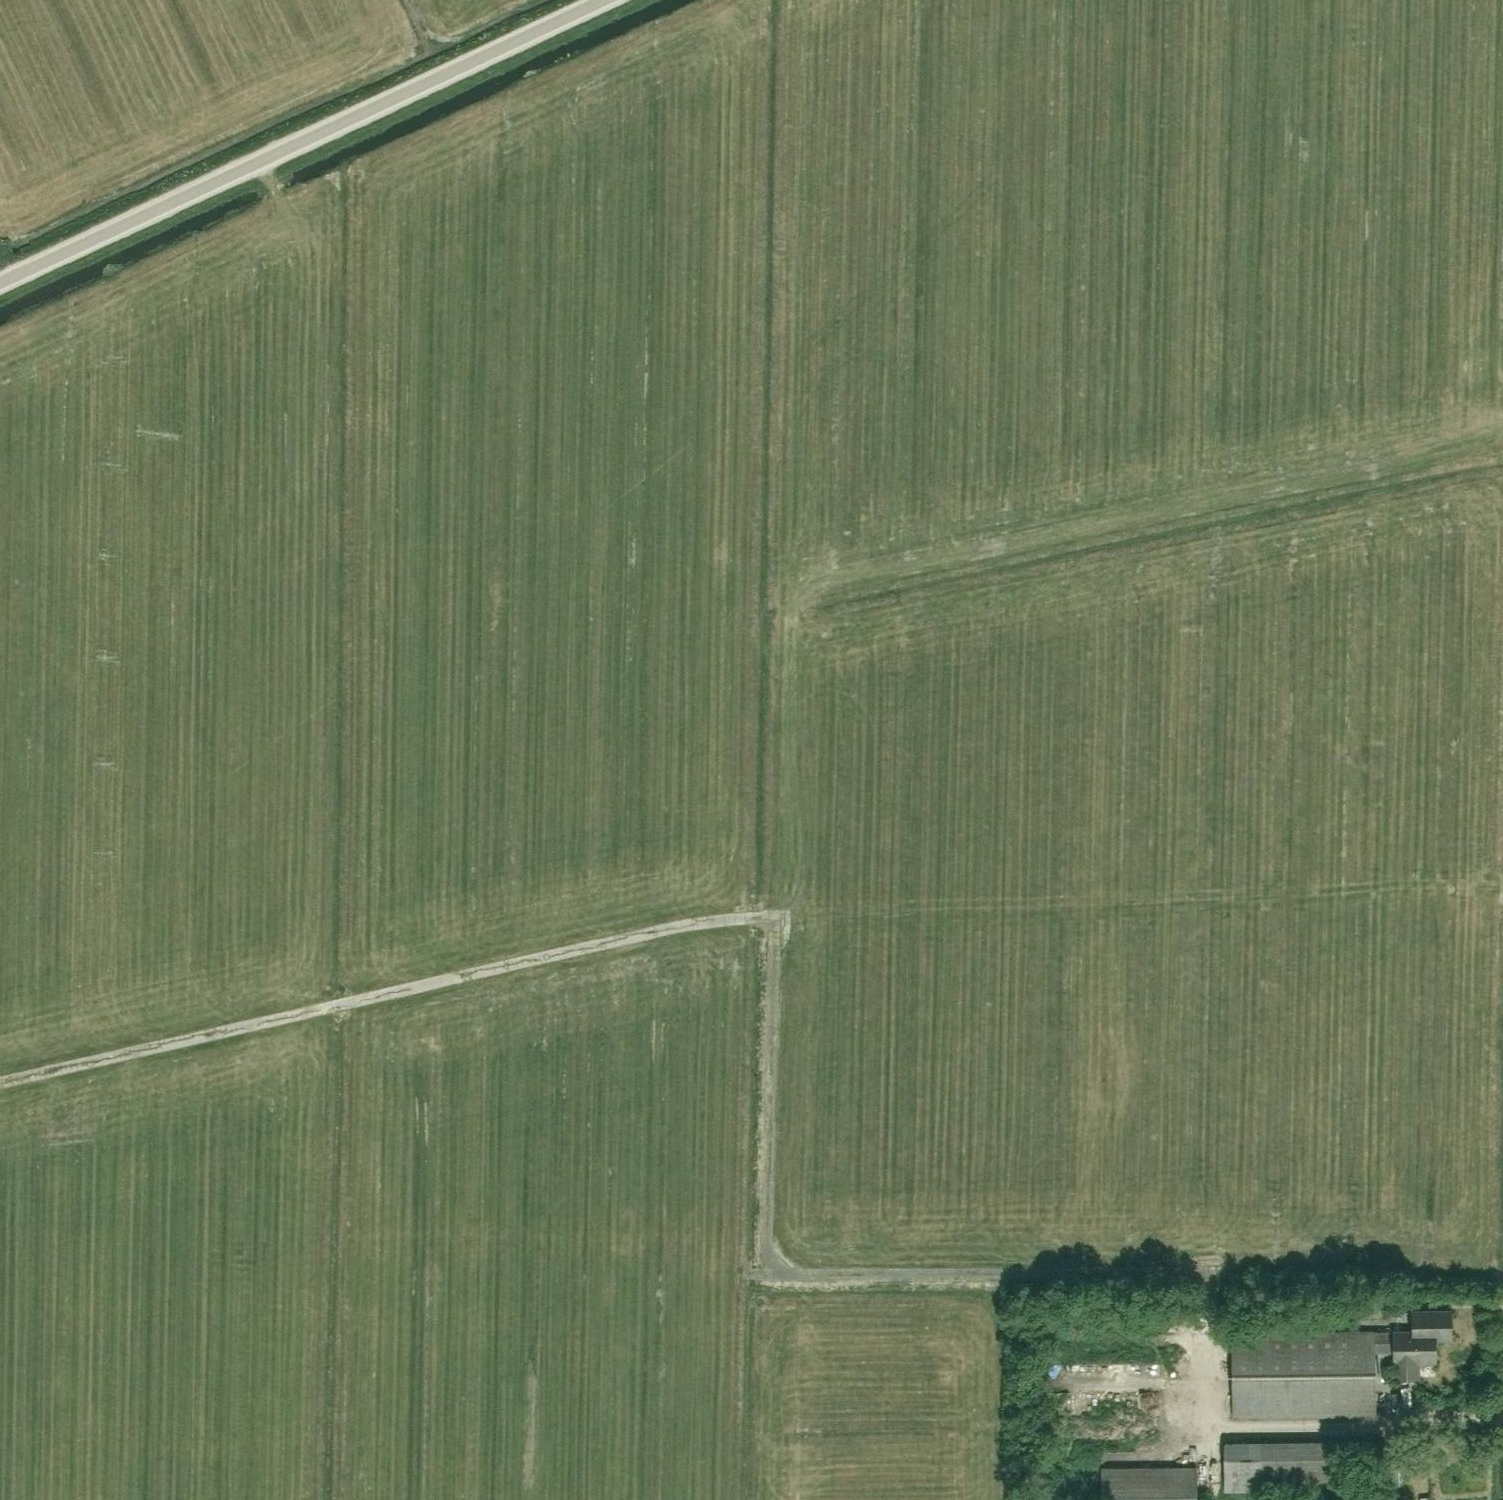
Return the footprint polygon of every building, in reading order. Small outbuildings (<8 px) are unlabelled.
[(1375,1416),(1375,1352),(1395,1352),(1395,1378),(1420,1377),(1420,1363),(1436,1363),(1435,1339),(1451,1339),(1450,1311),(1413,1311),(1414,1332),(1374,1332),(1232,1333),(1233,1417),(1375,1416)] [(1392,1421),(1421,1419),(1421,1398),(1391,1400),(1392,1421)] [(1345,1476),(1345,1443),(1224,1444),(1225,1492),(1329,1491),(1329,1476),(1345,1476)] [(1197,1467),(1102,1468),(1102,1499),(1197,1499),(1197,1467)]
